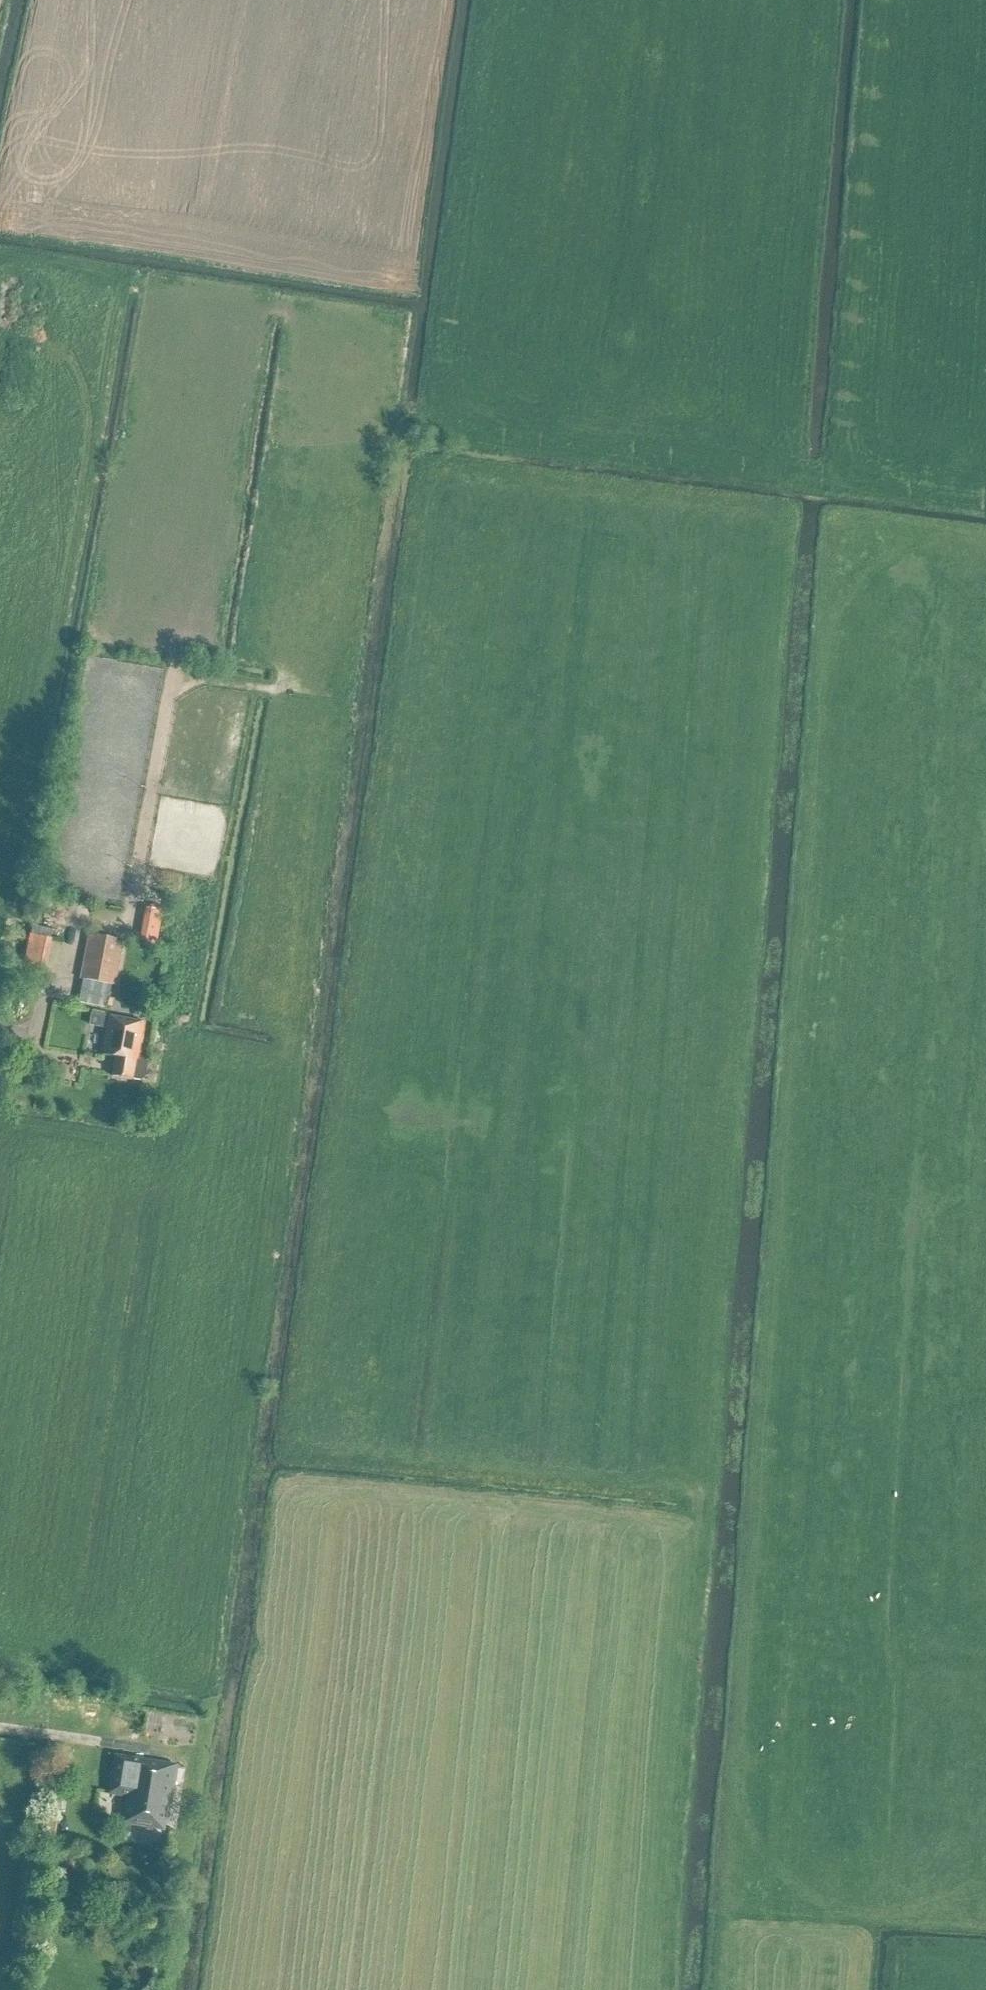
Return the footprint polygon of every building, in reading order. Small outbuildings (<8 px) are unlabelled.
[(157,935),(161,911),(144,908),(140,932),(157,935)] [(115,987),(124,942),(88,935),(79,980),(83,981),(79,1004),(107,1010),(111,990),(103,989),(104,985),(115,987)] [(46,972),(51,940),(29,936),(23,968),(46,972)] [(144,1024),(107,1017),(100,1056),(113,1058),(110,1077),(140,1082),(144,1079),(146,1067),(143,1062),(138,1062),(144,1024)] [(161,1740),(163,1717),(136,1714),(133,1736),(161,1740)] [(163,1717),(161,1740),(185,1742),(187,1718),(163,1716),(163,1717)] [(170,1803),(176,1768),(162,1766),(162,1764),(129,1758),(114,1756),(108,1794),(123,1796),(127,1796),(123,1823),(162,1829),(166,1803),(170,1803)]
